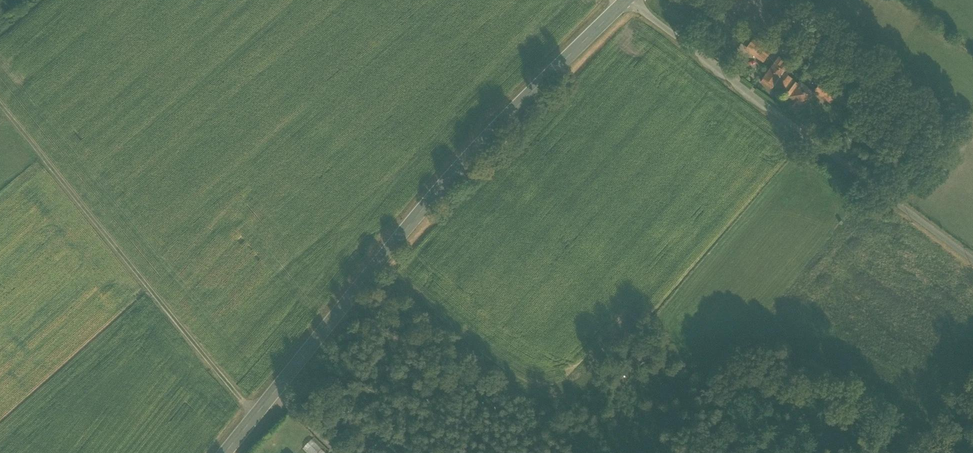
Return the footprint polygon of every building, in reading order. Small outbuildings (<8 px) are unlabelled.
[(758,13),(751,18),(759,29),(766,23),(758,13)] [(765,43),(755,36),(747,47),(757,54),(765,43)] [(765,43),(757,54),(765,60),(772,49),(765,43)] [(780,57),(762,81),(771,88),(774,85),(786,94),(795,81),(783,72),(789,64),(780,57)] [(799,84),(795,81),(786,94),(797,102),(794,105),(801,110),(803,106),(804,107),(814,93),(800,82),(799,84)] [(837,93),(821,81),(816,89),(832,100),(837,93)]
